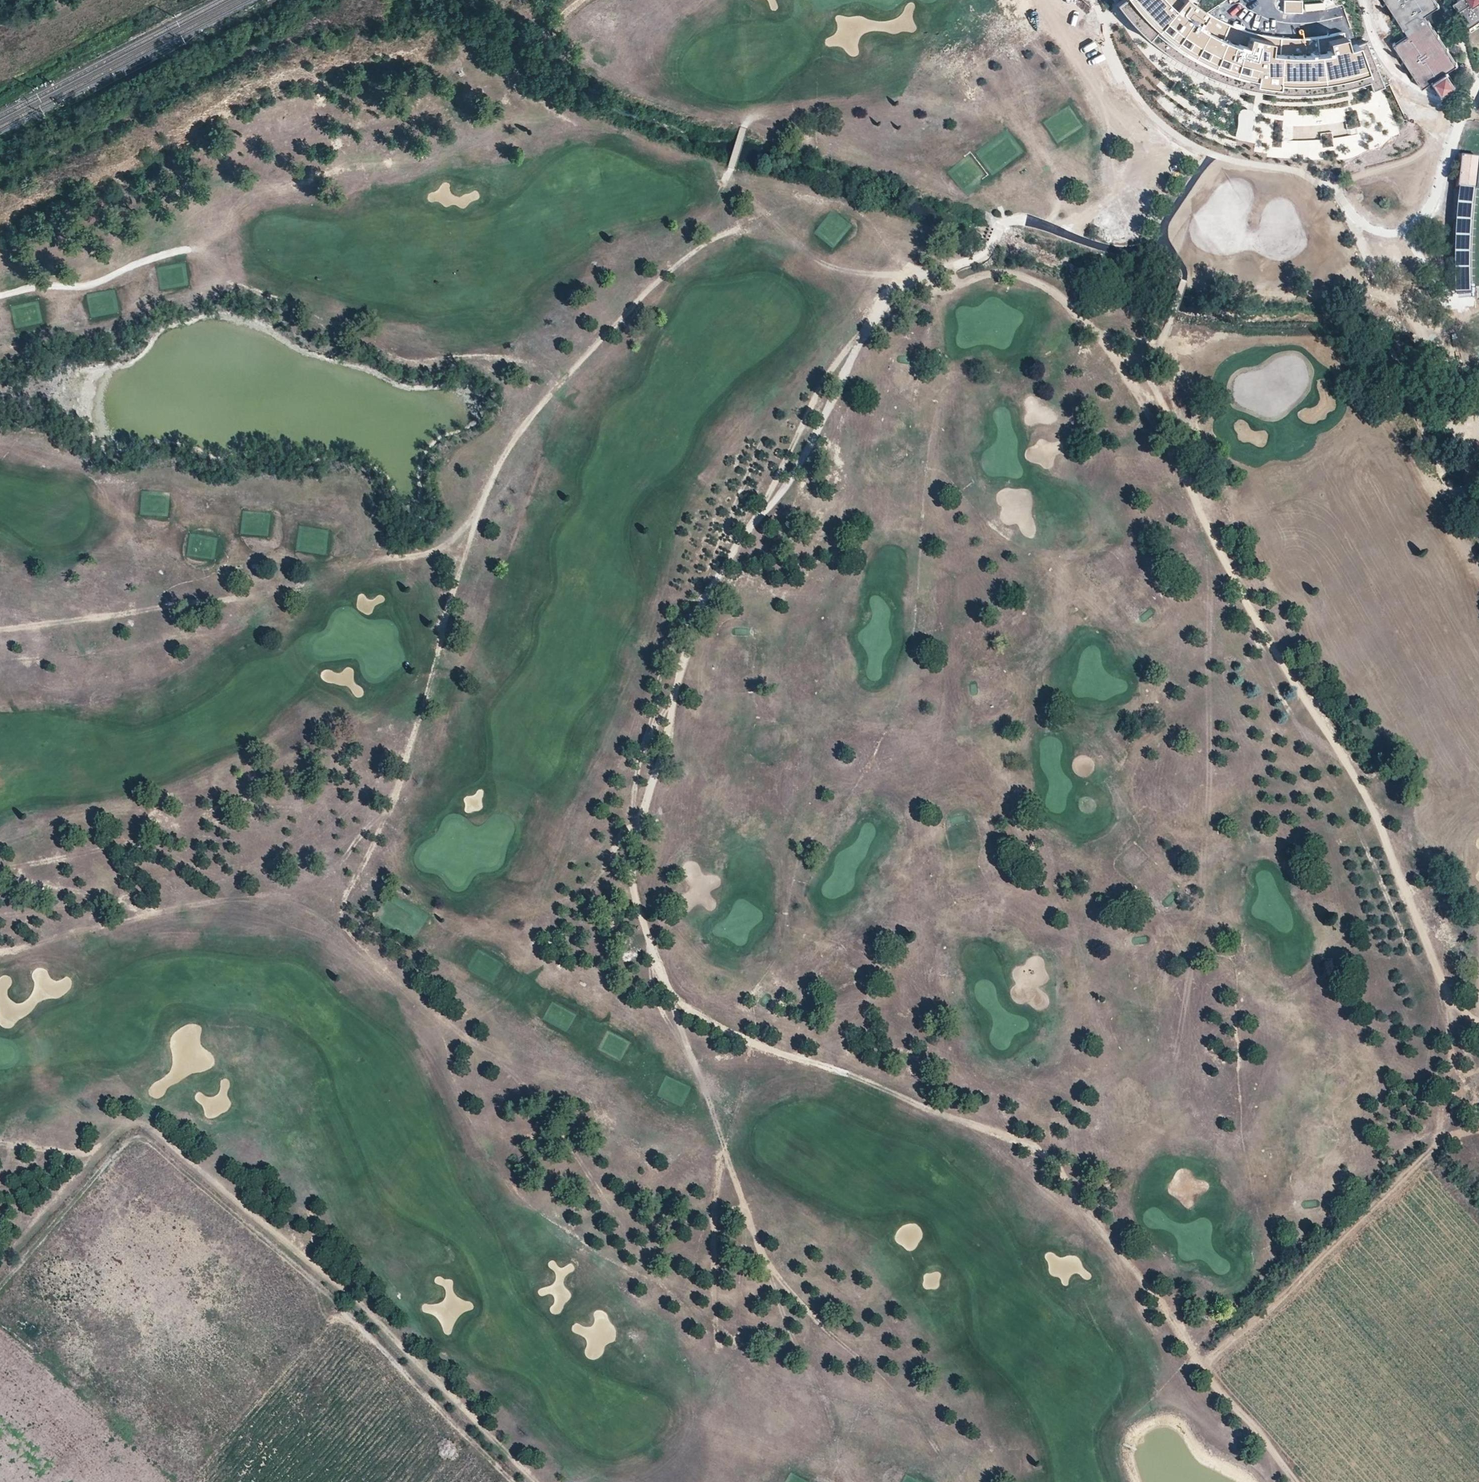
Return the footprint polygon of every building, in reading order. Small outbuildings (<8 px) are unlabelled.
[(1375,72),(1368,50),(1355,53),(1354,43),(1336,45),(1339,57),(1286,59),(1287,40),(1273,39),(1271,45),(1261,40),(1256,53),(1209,33),(1215,19),(1196,2),(1185,14),(1178,8),(1183,2),(1182,0),(1134,0),(1158,29),(1184,48),(1231,71),(1279,83),(1332,83),(1375,72)] [(1445,69),(1455,63),(1424,14),(1438,5),(1435,0),(1383,0),(1404,33),(1390,42),(1419,87),(1430,79),(1440,94),(1455,84),(1445,69)] [(1471,4),(1468,0),(1453,0),(1451,1),(1467,26),(1478,18),(1478,0),(1477,0),(1471,4)] [(1303,2),(1285,2),(1285,13),(1302,13),(1303,2)] [(1338,40),(1352,35),(1347,20),(1333,25),(1338,40)] [(1330,88),(1334,107),(1361,101),(1357,87),(1344,90),(1343,85),(1330,88)] [(1301,128),(1305,134),(1315,128),(1307,116),(1292,126),(1284,114),(1270,122),(1283,141),(1286,139),(1285,138),(1301,128)] [(1262,138),(1268,149),(1279,143),(1273,132),(1262,138)] [(1286,140),(1293,149),(1303,142),(1296,133),(1286,140)] [(1478,156),(1462,154),(1460,184),(1474,185),(1476,185),(1478,156)] [(1474,185),(1460,184),(1456,223),(1456,290),(1471,290),(1470,265),(1472,220),(1474,185)] [(939,348),(930,352),(934,360),(943,356),(939,348)] [(20,1315),(13,1322),(29,1336),(36,1329),(20,1315)]
